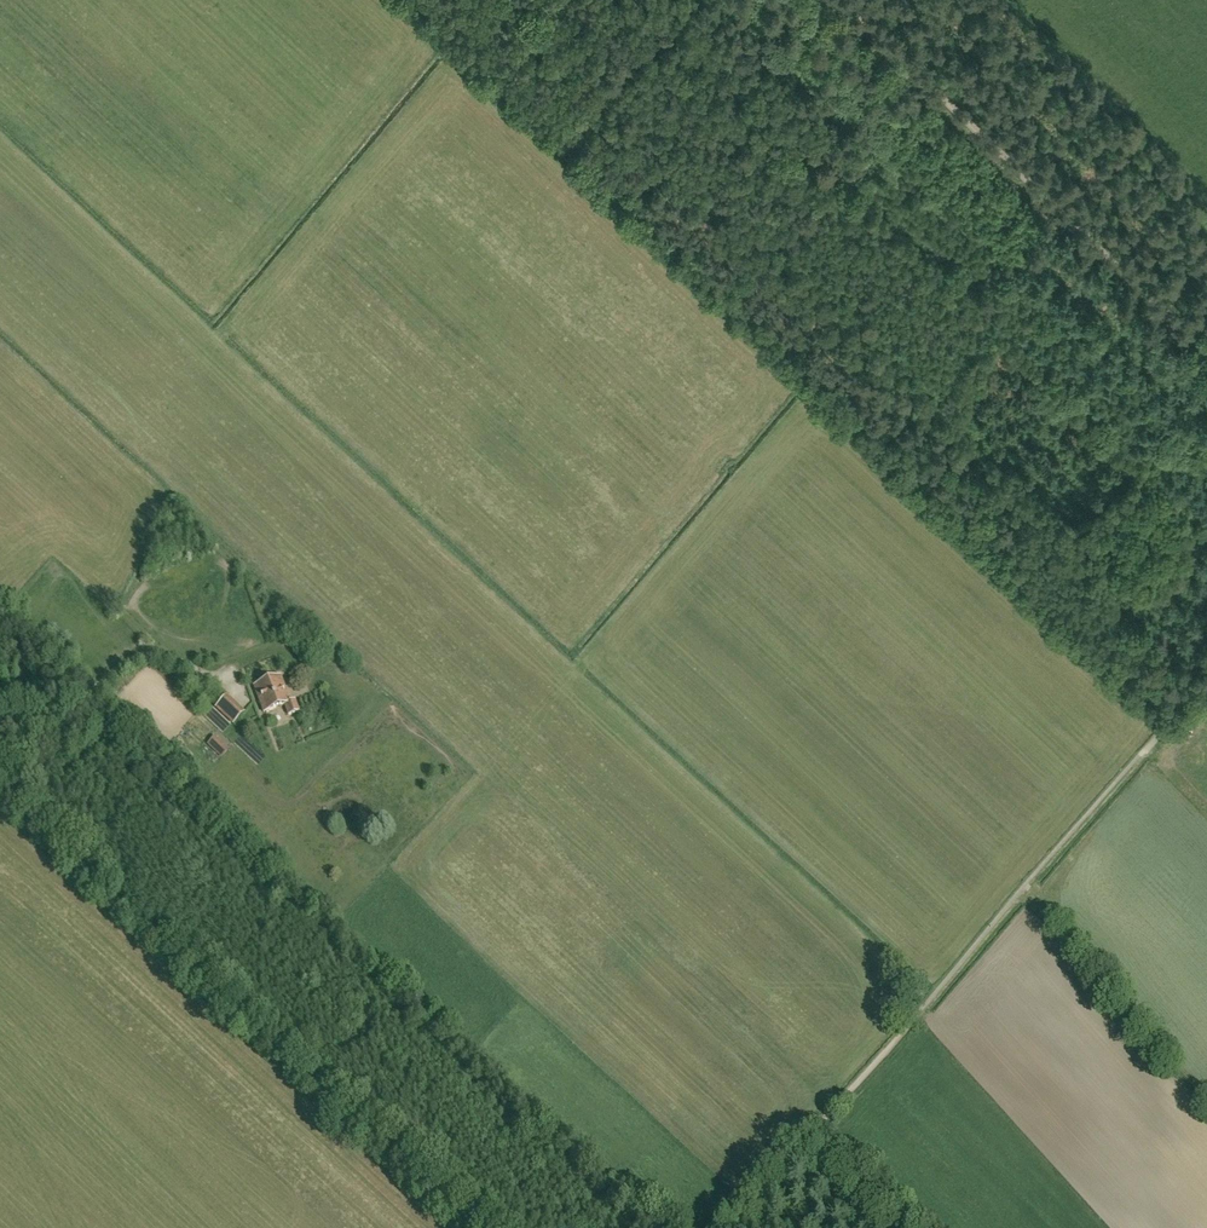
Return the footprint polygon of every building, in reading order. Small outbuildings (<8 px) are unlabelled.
[(280,676),(254,686),(264,713),(284,705),(288,716),(299,712),(294,701),(290,702),(280,676)] [(204,714),(223,731),(242,710),(223,693),(204,714)] [(219,756),(226,749),(211,735),(204,743),(219,756)]
